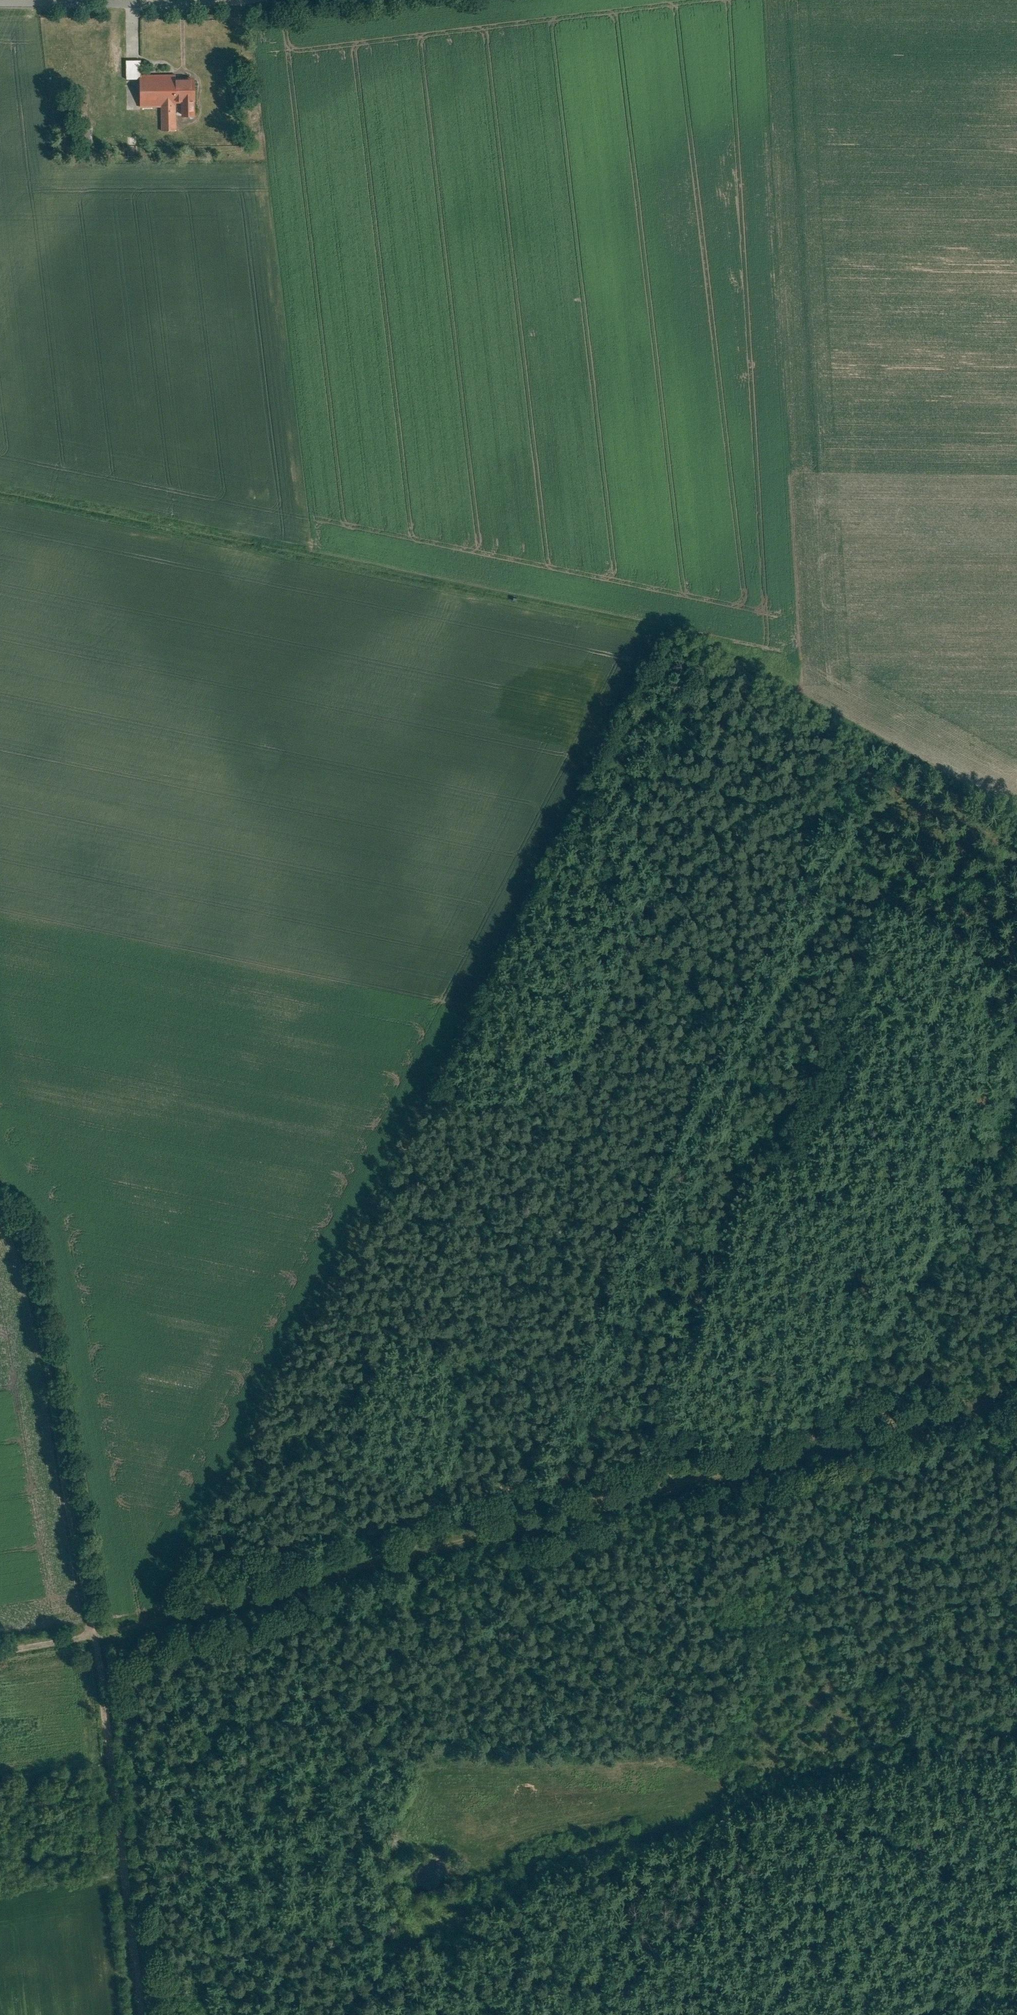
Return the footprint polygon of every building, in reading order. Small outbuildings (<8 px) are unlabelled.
[(172,75),(138,76),(139,109),(160,108),(160,132),(176,131),(176,116),(180,116),(180,118),(194,118),(193,77),(172,78),(172,75)] [(83,113),(83,107),(74,106),(74,120),(84,120),(85,113),(83,113)]
